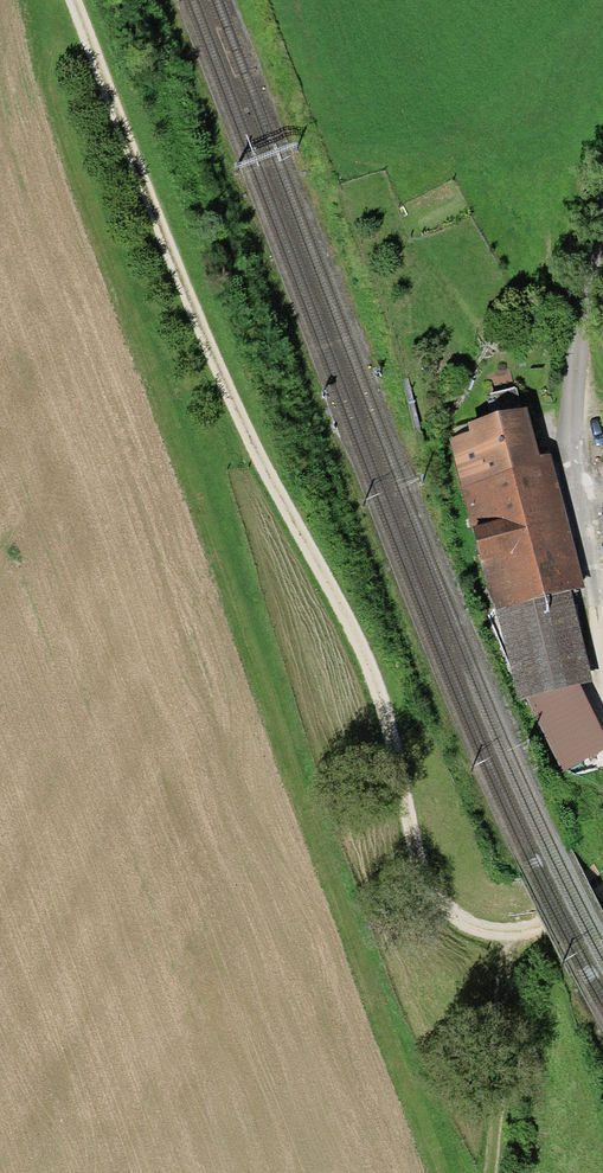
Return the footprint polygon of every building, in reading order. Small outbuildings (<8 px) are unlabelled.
[(491,379),(497,419),(525,415),(519,375),(491,379)] [(454,443),(489,591),(532,688),(589,674),(570,592),(537,469),(524,417),(471,430),(473,439),(454,443)] [(568,767),(602,750),(602,749),(573,684),(537,701),(568,767)]
